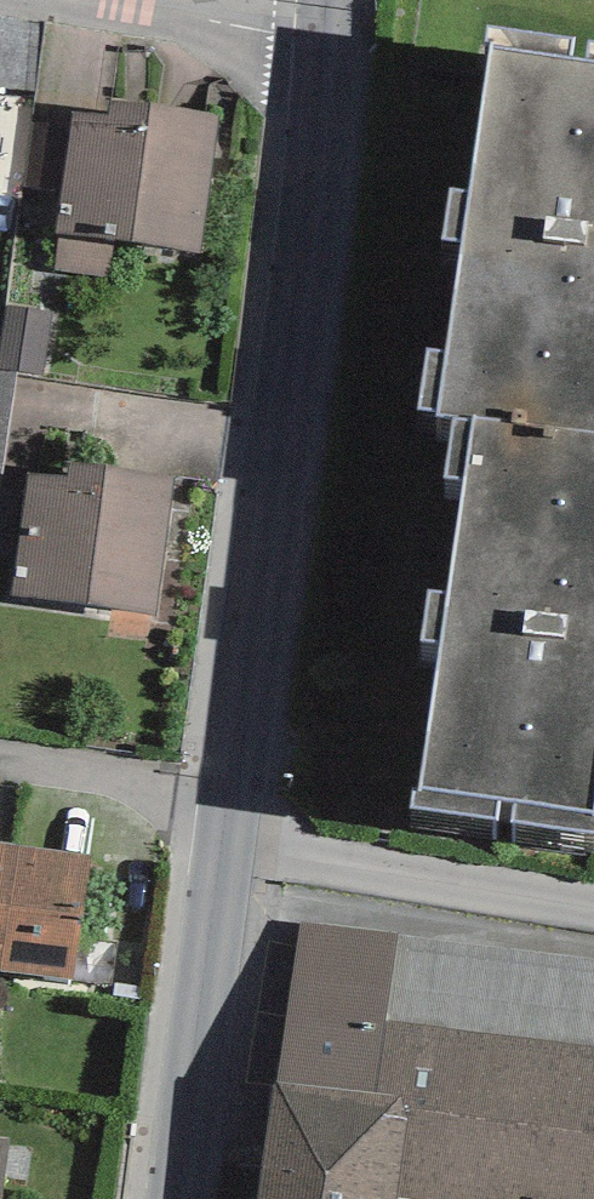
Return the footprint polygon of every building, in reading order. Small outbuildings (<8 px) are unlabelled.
[(489,44),(467,190),(449,187),(442,236),(461,239),(444,352),(428,350),(419,406),(437,408),(436,416),(453,419),(471,422),(473,412),(593,431),(593,59),(489,44)] [(110,116),(72,111),(58,234),(116,240),(200,250),(216,113),(112,101),(110,116)] [(112,277),(116,240),(58,234),(54,271),(112,277)] [(6,306),(0,347),(0,369),(42,375),(50,312),(6,306)] [(473,412),(471,422),(453,419),(444,474),(464,477),(446,590),(430,587),(422,637),(442,640),(418,787),(411,786),(408,804),(496,818),(499,797),(515,800),(512,819),(593,832),(593,431),(473,412)] [(71,479),(28,474),(13,595),(155,613),(173,477),(73,465),(71,479)] [(0,842),(0,969),(72,979),(91,854),(0,842)] [(395,931),(299,922),(281,1078),(376,1091),(384,1020),(395,931)] [(395,931),(384,1020),(593,1046),(593,956),(395,931)] [(384,1020),(376,1091),(408,1095),(394,1198),(593,1198),(593,1046),(384,1020)] [(281,1078),(272,1077),(256,1198),(394,1198),(408,1095),(376,1091),(281,1078)] [(0,1137),(0,1198),(1,1198),(10,1138),(0,1137)]
